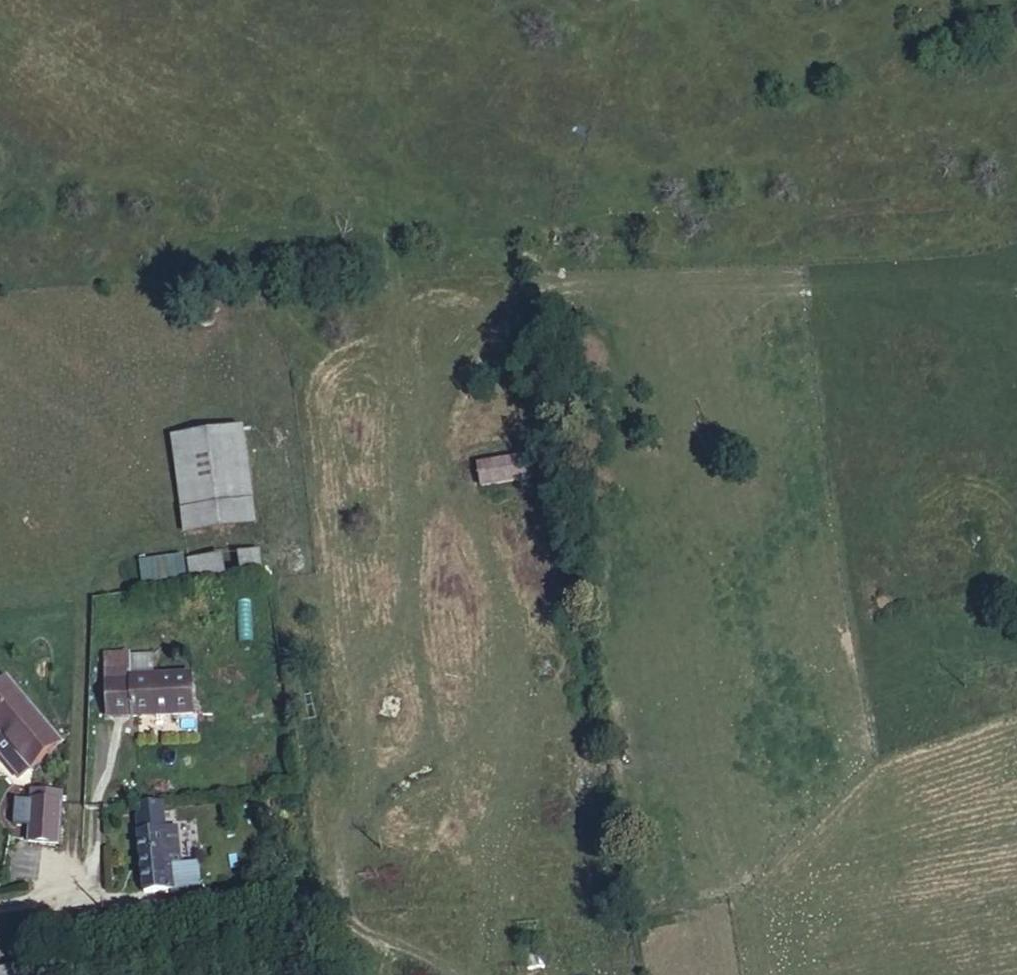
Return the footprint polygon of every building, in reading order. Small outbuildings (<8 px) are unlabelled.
[(254,521),(243,422),(170,429),(180,529),(254,521)] [(526,451),(474,459),(479,485),(530,476),(526,451)] [(259,548),(224,550),(225,569),(260,567),(259,548)] [(186,557),(192,581),(225,572),(219,549),(186,557)] [(141,555),(142,583),(185,582),(185,554),(141,555)] [(148,653),(100,655),(102,715),(127,714),(126,717),(189,714),(189,674),(149,675),(148,653)] [(8,683),(0,690),(0,739),(23,767),(55,741),(8,683)] [(13,775),(23,767),(0,739),(0,759),(13,775)] [(137,818),(146,891),(170,888),(172,904),(204,900),(201,862),(184,864),(180,826),(169,828),(165,800),(144,802),(145,810),(137,818)] [(26,801),(26,826),(26,847),(55,848),(57,803),(26,801)] [(11,948),(0,924),(0,953),(11,948)] [(29,956),(0,968),(0,974),(37,974),(29,956)]
